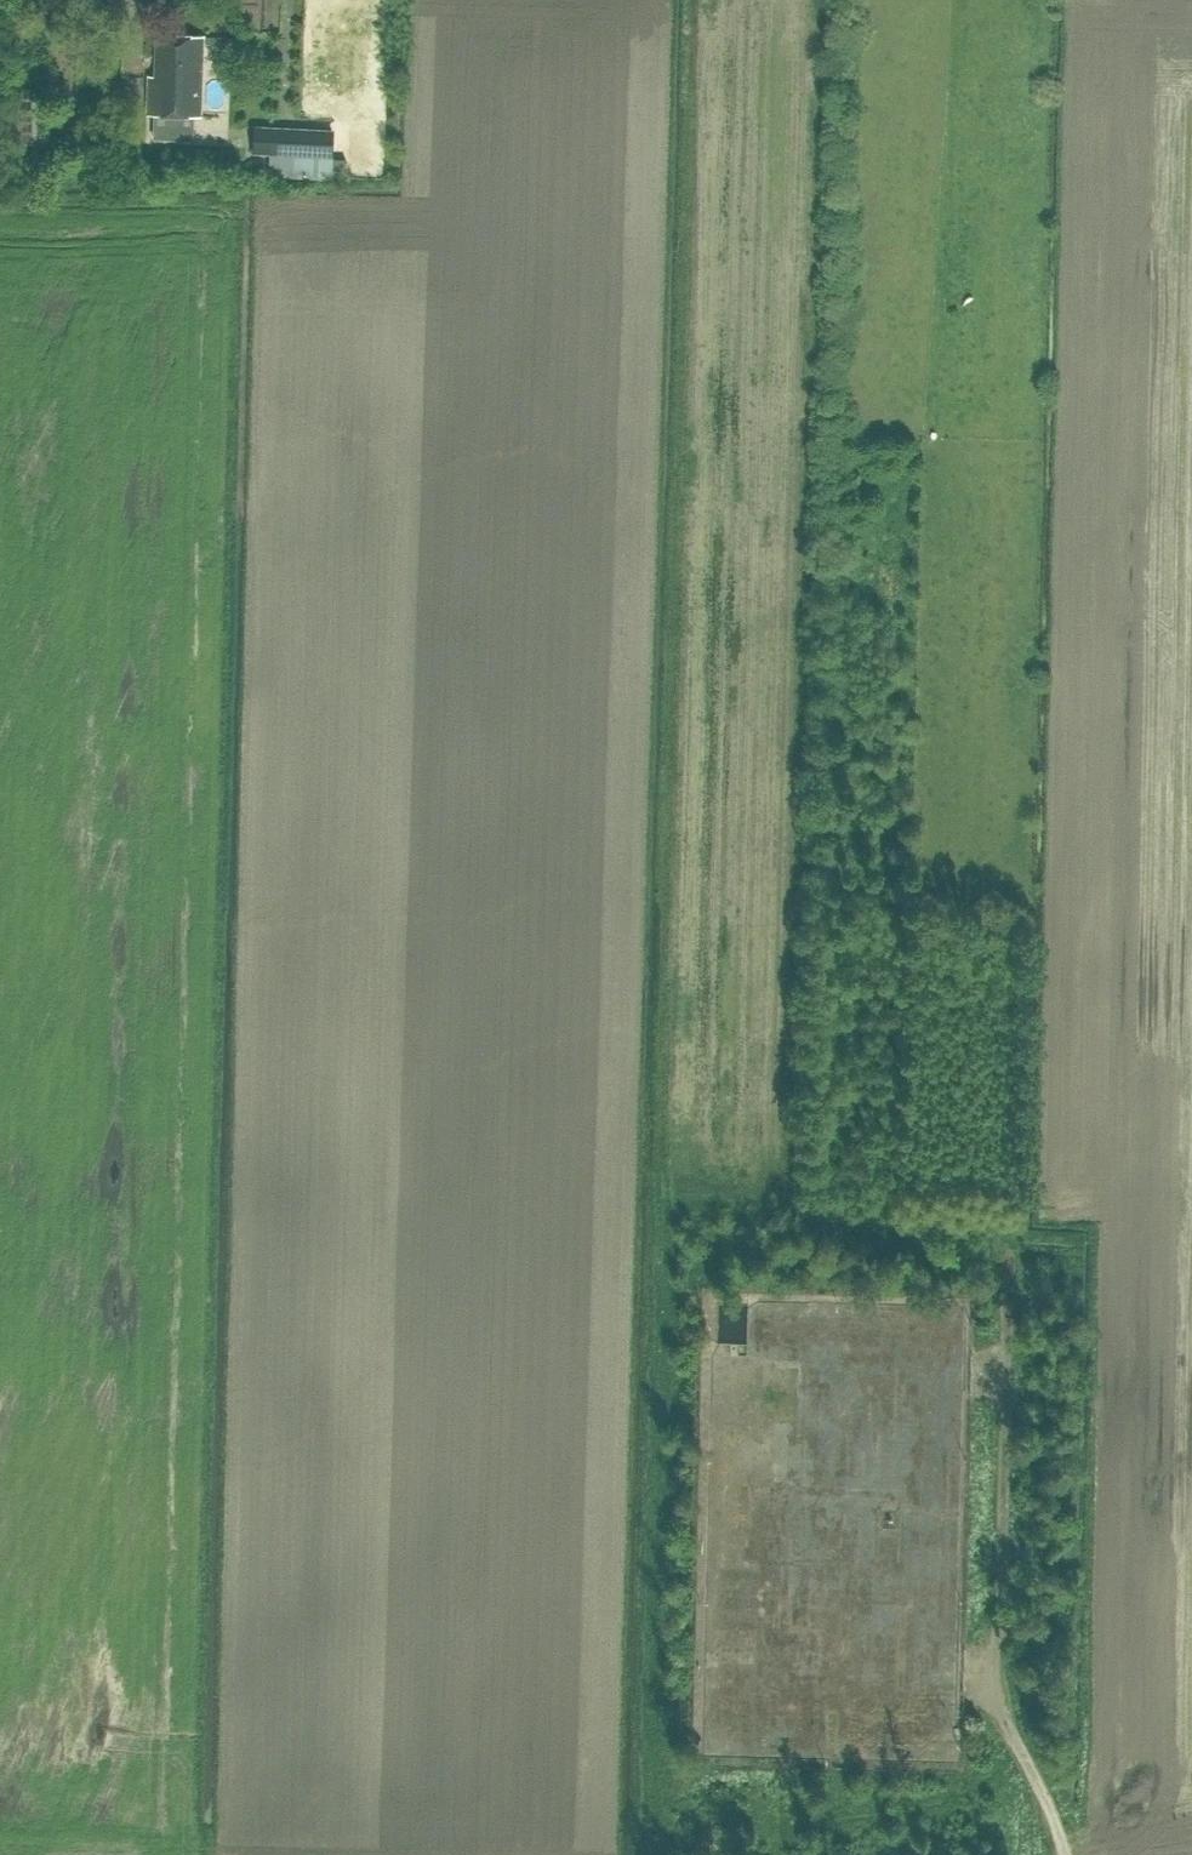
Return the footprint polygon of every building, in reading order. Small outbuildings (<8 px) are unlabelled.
[(202,37),(156,36),(155,77),(149,77),(147,114),(199,116),(202,37)] [(294,121),(255,120),(255,126),(228,125),(227,147),(254,148),(254,154),(291,155),(291,174),(309,175),(310,129),(294,129),(294,121)] [(727,1314),(724,1341),(751,1344),(754,1317),(727,1314)]
